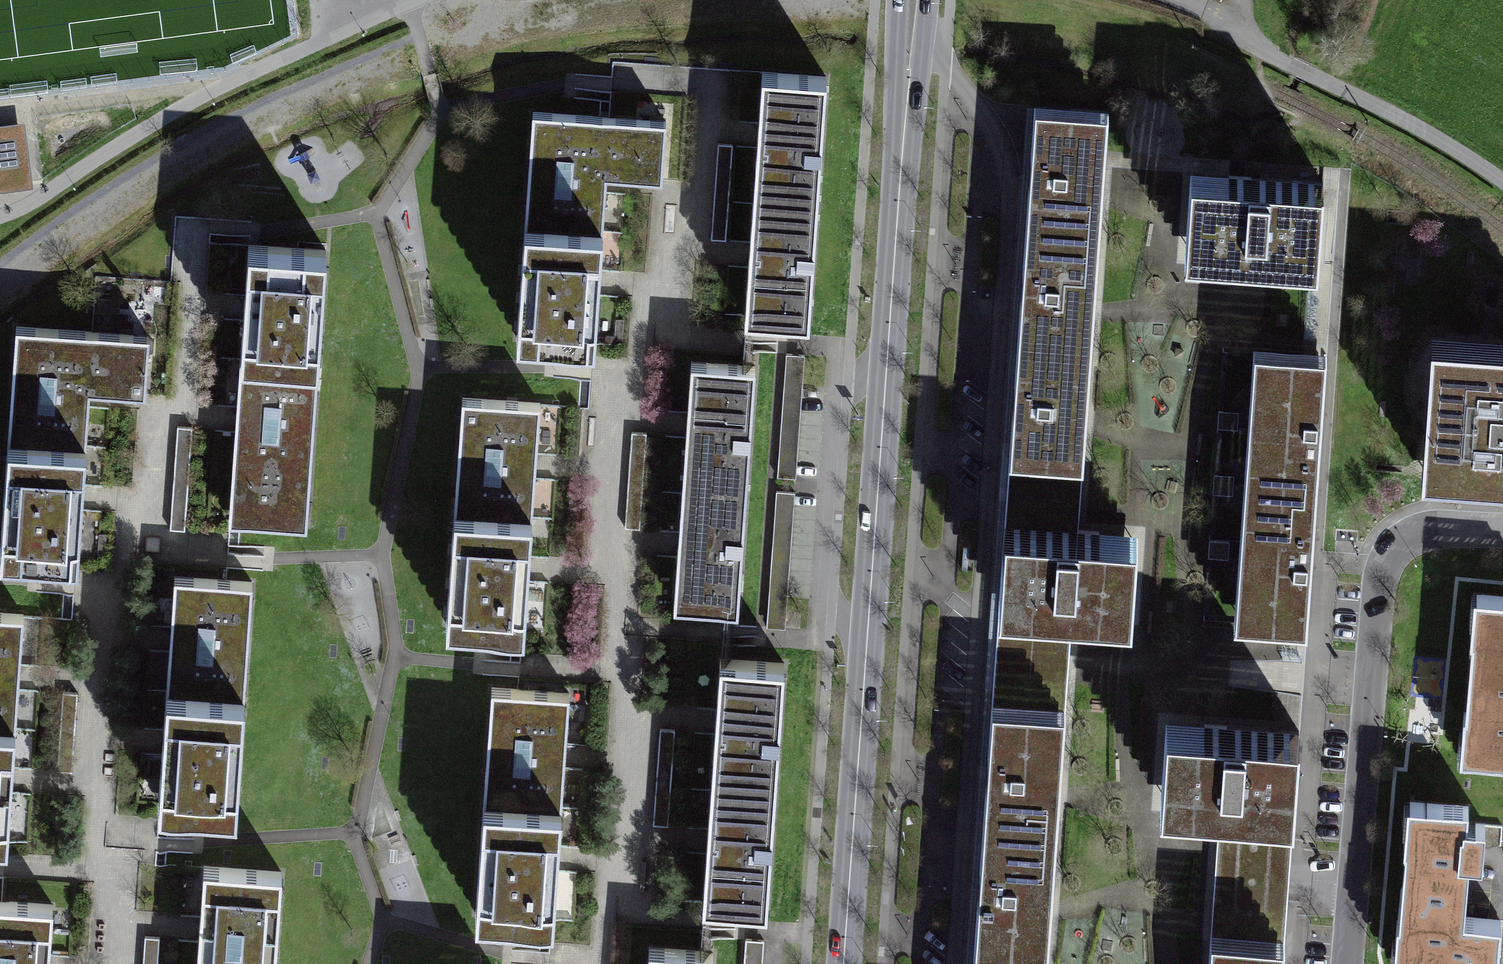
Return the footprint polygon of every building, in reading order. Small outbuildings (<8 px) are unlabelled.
[(753,200),(816,204),(824,77),(761,73),(753,200)] [(1026,225),(1101,231),(1108,111),(1034,106),(1026,225)] [(524,226),(603,232),(607,174),(662,178),(666,122),(532,112),(524,226)] [(30,185),(23,134),(0,137),(0,189),(30,185)] [(1322,182),(1190,172),(1184,252),(1317,261),(1322,182)] [(816,204),(753,200),(745,316),(809,320),(816,204)] [(1019,338),(1092,344),(1101,231),(1026,225),(1019,338)] [(603,232),(524,226),(515,341),(594,347),(603,232)] [(239,369),(317,374),(325,249),(247,244),(245,283),(239,369)] [(11,434),(86,439),(89,404),(90,392),(144,396),(148,338),(19,329),(11,434)] [(1004,524),(1078,529),(1092,344),(1019,338),(1004,524)] [(1434,343),(1424,481),(1502,487),(1502,348),(1434,343)] [(1326,358),(1256,352),(1245,485),(1315,490),(1326,358)] [(684,470),(747,474),(754,367),(692,362),(684,470)] [(317,374),(239,369),(236,415),(230,509),(308,514),(317,374)] [(458,503),(545,510),(554,403),(466,396),(458,503)] [(86,439),(11,434),(2,550),(78,555),(82,494),(86,439)] [(747,474),(684,470),(675,609),(737,614),(747,474)] [(1245,485),(1232,639),(1305,644),(1315,490),(1245,485)] [(545,510),(458,503),(448,625),(535,632),(545,510)] [(1078,529),(1004,524),(997,626),(996,643),(1069,648),(1070,632),(1072,606),(1126,596),(1126,539),(1103,538),(1104,530),(1078,529)] [(164,688),(244,696),(254,583),(175,576),(170,624),(164,688)] [(1458,600),(1444,758),(1502,763),(1502,604),(1458,600)] [(15,736),(19,680),(24,615),(0,613),(0,735),(15,736)] [(983,823),(1056,828),(1069,648),(996,643),(983,823)] [(712,788),(776,793),(785,665),(721,661),(712,788)] [(244,696),(164,688),(159,745),(154,800),(233,807),(244,696)] [(483,796),(567,802),(575,694),(491,688),(483,796)] [(1299,731),(1199,723),(1199,731),(1177,729),(1169,785),(1212,800),(1220,800),(1209,963),(1282,963),(1299,731)] [(0,735),(0,837),(8,838),(12,782),(15,736),(0,735)] [(776,793),(712,788),(704,907),(768,912),(776,793)] [(567,802),(483,796),(474,920),(558,926),(567,802)] [(1391,803),(1372,963),(1479,963),(1484,925),(1452,922),(1465,811),(1391,803)] [(975,936),(1048,941),(1056,828),(983,823),(975,936)] [(291,872),(202,866),(198,930),(196,963),(285,963),(291,872)] [(49,963),(53,903),(0,899),(0,963),(48,963),(49,963)] [(975,936),(973,963),(1046,963),(1048,941),(975,936)] [(715,952),(650,947),(649,963),(714,963),(715,952)]
